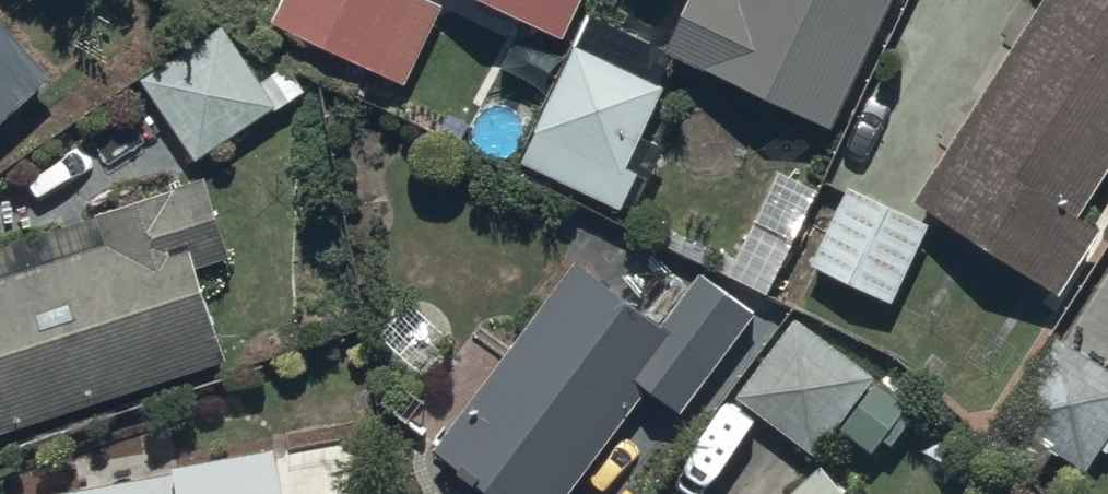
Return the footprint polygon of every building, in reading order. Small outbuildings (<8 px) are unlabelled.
[(403,1),(401,0),(294,0),(276,39),(405,101),(444,20),(403,1)] [(444,20),(450,8),(560,60),(588,0),(403,0),(403,1),(444,20)] [(716,0),(699,0),(669,67),(838,142),(901,0),(746,0),(741,12),(716,0)] [(1107,0),(1054,0),(916,215),(1064,310),(1106,244),(1084,230),(1107,192),(1107,0)] [(143,84),(196,170),(305,102),(288,75),(262,92),(225,33),(143,84)] [(52,91),(0,35),(0,139),(52,91)] [(669,100),(576,56),(525,172),(628,217),(642,186),(633,182),(669,100)] [(2,449),(230,379),(201,285),(233,275),(207,191),(0,254),(0,441),(2,449)] [(929,238),(851,202),(814,281),(892,318),(929,238)] [(574,268),(444,449),(506,493),(575,493),(643,400),(676,424),(753,316),(700,278),(662,331),(574,268)] [(922,419),(794,327),(735,409),(817,468),(839,438),(877,465),(885,453),(893,459),(922,419)] [(1107,448),(1107,381),(1057,349),(1005,435),(1086,484),(1107,448)] [(168,481),(165,460),(105,471),(108,492),(95,493),(280,493),(274,462),(168,481)] [(819,479),(804,493),(833,493),(819,479)]
